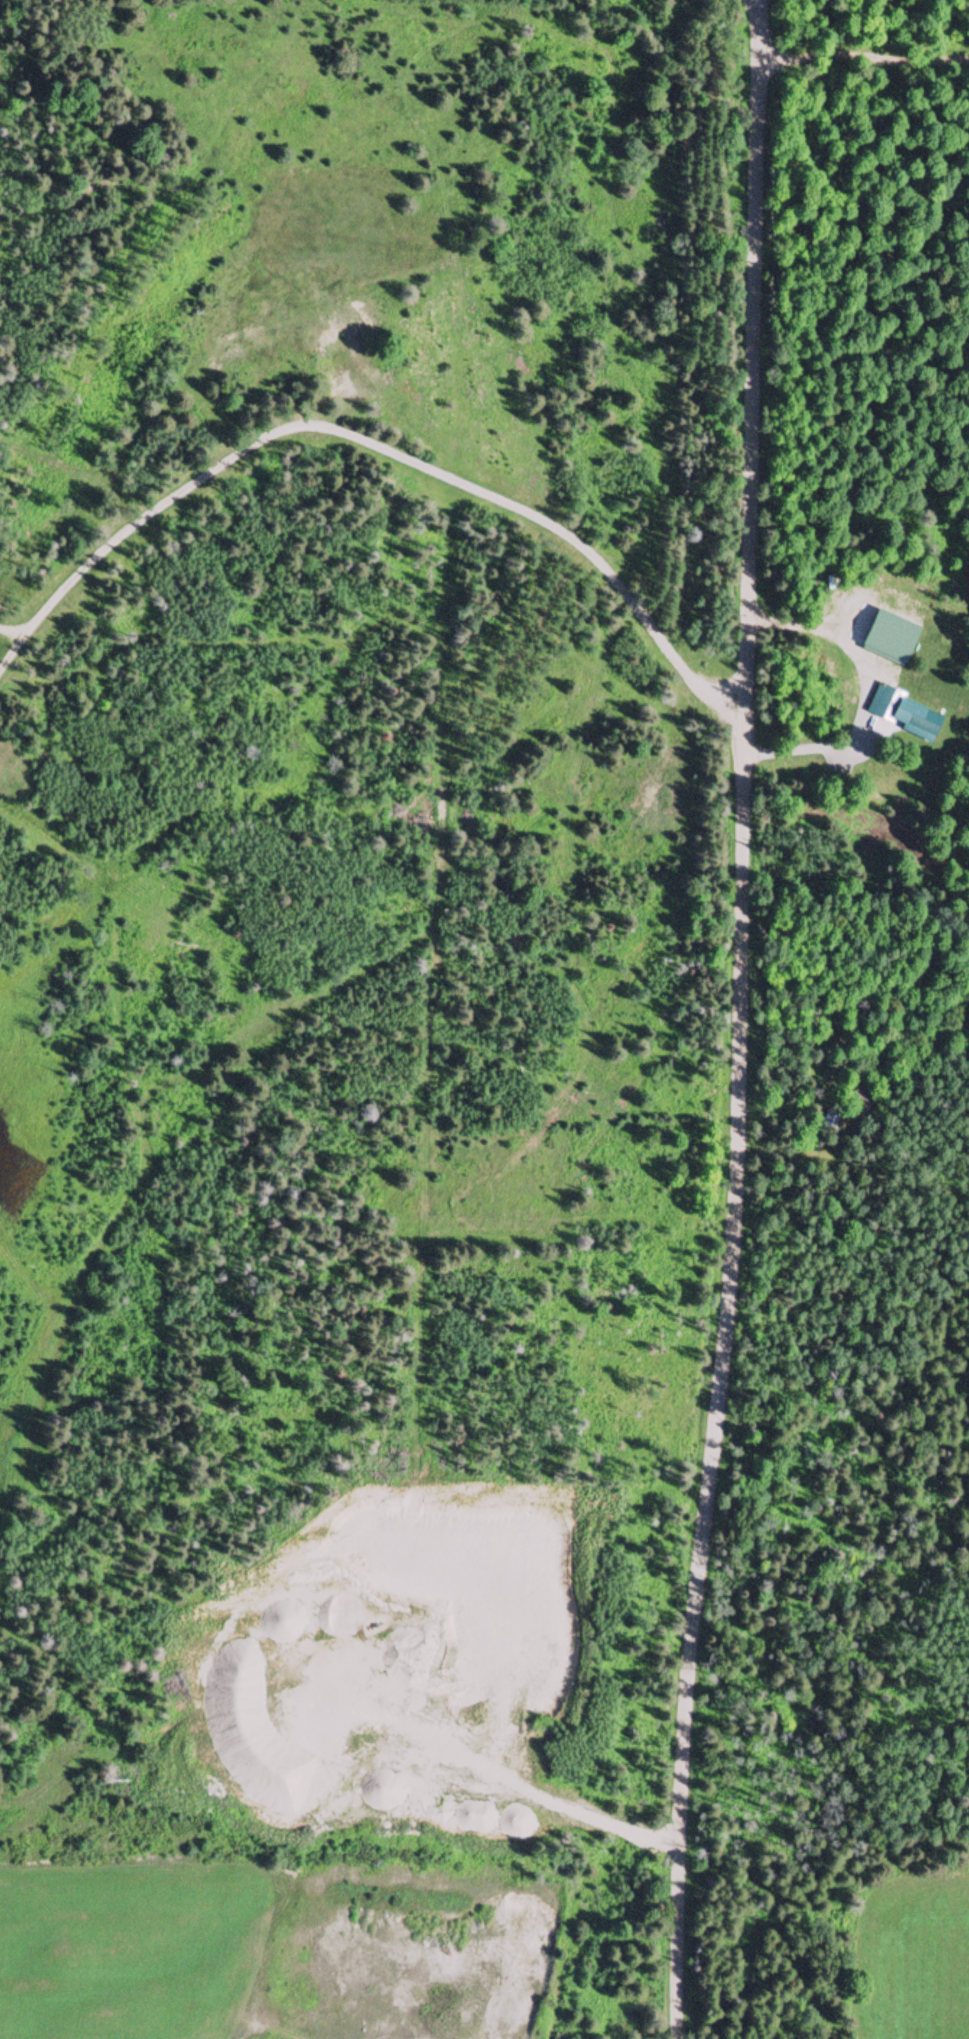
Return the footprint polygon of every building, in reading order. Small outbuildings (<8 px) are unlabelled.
[(945,714),(878,686),(867,713),(879,718),(873,731),(885,737),(890,725),(933,742),(945,714)]
